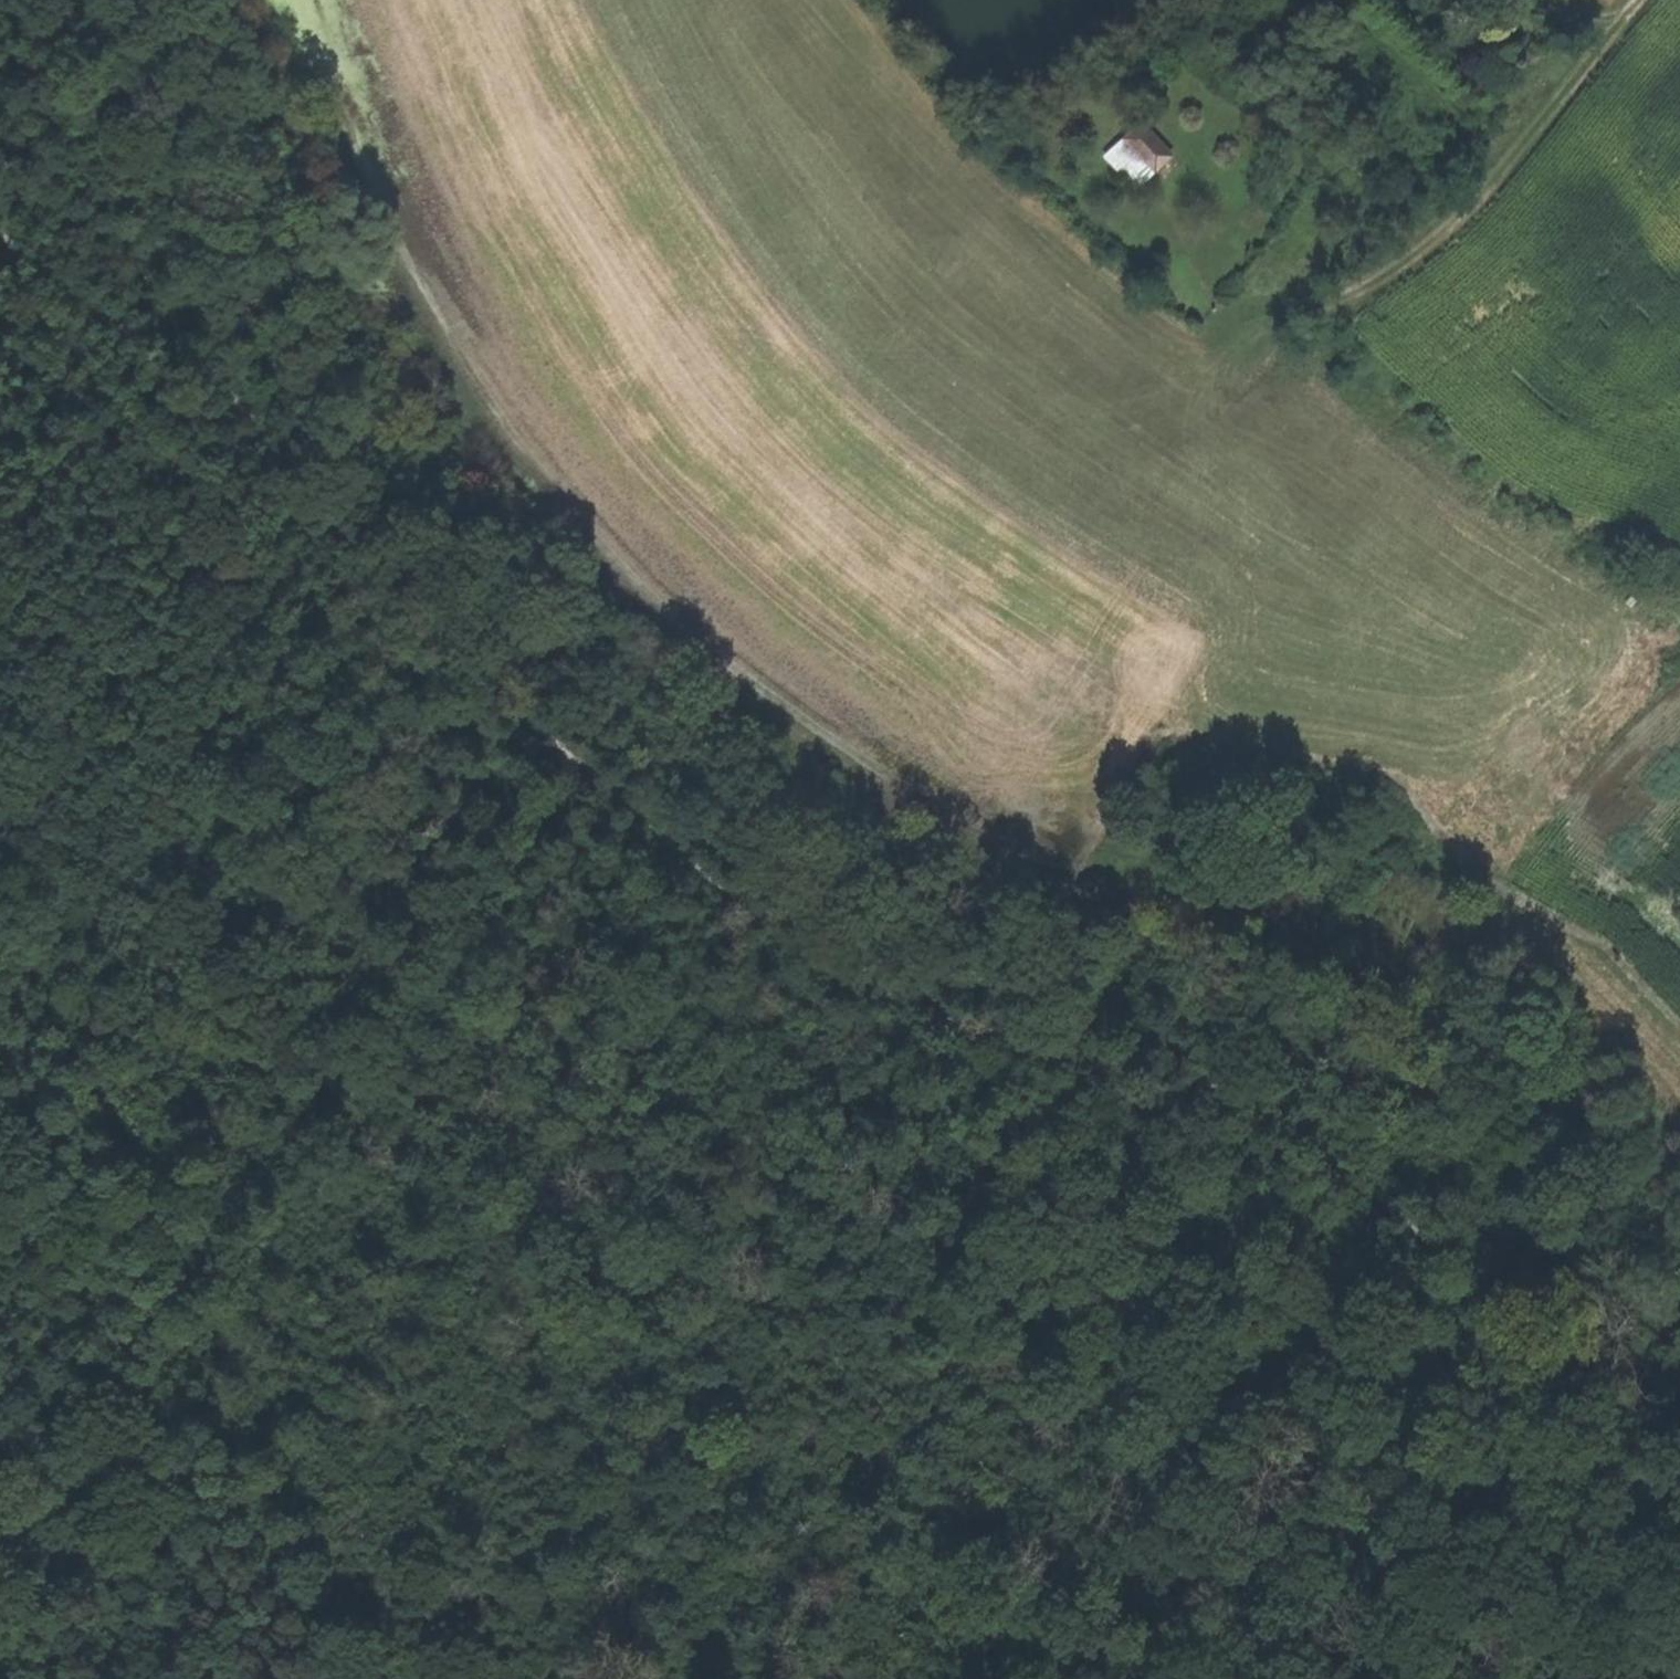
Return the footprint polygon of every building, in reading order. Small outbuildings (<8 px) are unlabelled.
[(1156,170),(1171,154),(1141,123),(1124,138),(1156,170)] [(1121,180),(1141,167),(1122,137),(1102,150),(1121,180)]
